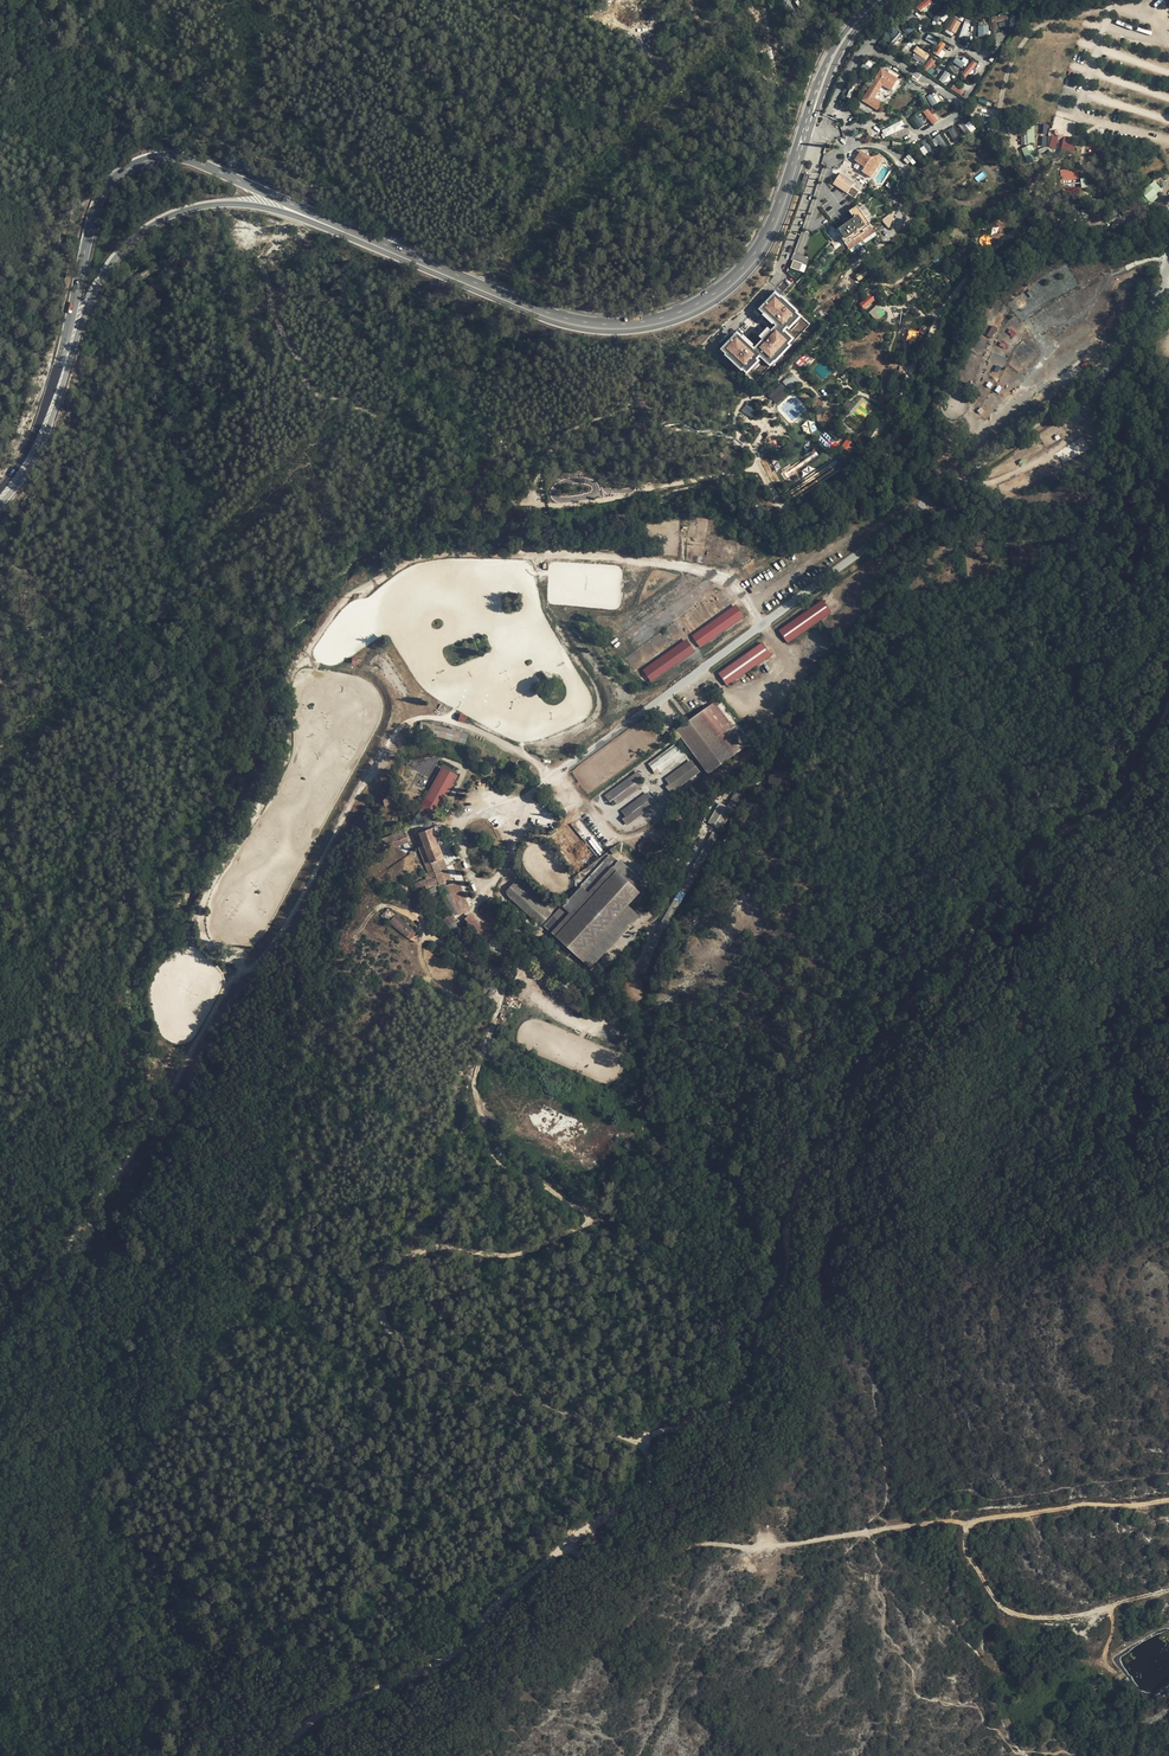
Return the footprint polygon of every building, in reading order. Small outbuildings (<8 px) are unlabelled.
[(931,3),(930,0),(924,0),(916,6),(920,11),(931,3)] [(932,18),(938,24),(949,10),(943,4),(932,18)] [(993,29),(998,29),(997,21),(1008,20),(1008,15),(991,17),(993,29)] [(952,16),(945,30),(955,35),(961,21),(952,16)] [(959,37),(967,40),(971,24),(964,22),(959,37)] [(905,34),(911,32),(909,25),(903,27),(905,34)] [(978,25),(978,37),(988,37),(988,25),(978,25)] [(928,34),(925,39),(937,46),(940,40),(928,34)] [(933,53),(942,58),(945,52),(942,50),(946,44),(940,41),(933,53)] [(917,46),(911,57),(924,64),(930,54),(917,46)] [(923,68),(927,71),(935,61),(931,57),(923,68)] [(968,60),(964,57),(961,60),(956,57),(952,62),(962,69),(968,60)] [(966,78),(977,63),(972,60),(962,75),(966,78)] [(897,79),(880,69),(862,100),(878,111),(883,104),(876,98),(883,87),(891,91),(897,79)] [(944,70),(939,80),(944,83),(950,74),(944,70)] [(954,83),(950,88),(961,96),(965,90),(954,83)] [(930,93),(925,97),(932,106),(940,101),(936,95),(933,97),(930,93)] [(923,112),(933,125),(937,121),(927,108),(923,112)] [(924,125),(916,114),(909,119),(917,130),(924,125)] [(885,137),(905,128),(901,120),(881,130),(885,137)] [(967,136),(976,128),(969,120),(965,124),(963,120),(957,125),(967,136)] [(1039,124),(1038,133),(1047,133),(1048,124),(1039,124)] [(948,129),(954,143),(961,141),(954,126),(948,129)] [(1021,144),(1035,143),(1034,130),(1027,130),(1027,135),(1021,136),(1021,144)] [(931,139),(935,146),(939,144),(942,150),(947,147),(941,134),(931,139)] [(1046,147),(1056,148),(1058,136),(1048,135),(1046,147)] [(1021,148),(1027,163),(1038,158),(1031,144),(1021,148)] [(862,172),(872,178),(884,160),(878,156),(871,156),(860,151),(855,159),(864,166),(862,172)] [(1060,170),(1061,180),(1080,179),(1079,169),(1060,170)] [(978,182),(986,175),(983,171),(974,178),(978,182)] [(832,186),(857,197),(862,185),(838,173),(832,186)] [(1151,203),(1158,197),(1156,194),(1162,189),(1154,180),(1141,192),(1151,203)] [(853,217),(836,227),(845,240),(870,224),(858,206),(849,211),(853,217)] [(793,260),(790,267),(804,272),(807,265),(793,260)] [(790,268),(787,274),(800,279),(803,272),(790,268)] [(759,312),(766,317),(772,308),(774,310),(781,301),(772,294),(759,312)] [(871,295),(859,302),(863,309),(875,301),(871,295)] [(877,305),(869,312),(877,321),(885,313),(877,305)] [(993,338),(997,328),(991,325),(987,336),(993,338)] [(762,340),(771,331),(767,327),(758,336),(762,340)] [(772,362),(790,340),(775,328),(757,350),(772,362)] [(907,340),(916,342),(918,330),(908,329),(907,340)] [(759,355),(735,333),(721,349),(744,371),(759,355)] [(795,363),(799,367),(805,361),(801,357),(795,363)] [(1088,370),(1091,365),(1085,360),(1082,366),(1088,370)] [(788,389),(799,382),(793,373),(782,380),(788,389)] [(781,383),(768,395),(776,404),(790,392),(781,383)] [(814,405),(822,407),(824,402),(816,399),(814,405)] [(848,399),(841,406),(847,412),(854,405),(848,399)] [(749,401),(742,410),(752,418),(759,409),(749,401)] [(818,438),(831,451),(838,444),(825,431),(818,438)] [(1076,440),(1083,452),(1089,448),(1083,437),(1076,440)] [(842,448),(851,451),(854,442),(845,439),(842,448)] [(801,458),(804,463),(818,454),(815,449),(801,458)] [(800,470),(803,476),(813,470),(810,465),(800,470)] [(823,600),(778,630),(788,643),(815,625),(832,613),(823,600)] [(735,605),(691,635),(699,647),(744,616),(735,605)] [(642,666),(650,677),(692,652),(684,638),(642,666)] [(761,642),(717,673),(726,685),(771,655),(761,642)] [(748,747),(714,703),(702,711),(734,754),(748,747)] [(700,712),(677,732),(707,773),(733,757),(700,712)] [(461,713),(458,720),(464,723),(467,716),(461,713)] [(677,744),(649,767),(653,772),(656,770),(660,773),(685,754),(677,744)] [(691,762),(666,781),(670,785),(666,788),(670,793),(699,771),(691,762)] [(442,768),(420,808),(436,815),(457,775),(442,768)] [(636,773),(605,798),(609,804),(612,801),(616,805),(640,785),(637,781),(640,778),(636,773)] [(768,773),(769,786),(790,786),(790,773),(768,773)] [(647,969),(745,790),(738,786),(726,806),(719,802),(710,818),(717,822),(689,872),(669,909),(653,937),(640,966),(647,969)] [(647,793),(622,812),(626,817),(623,819),(626,824),(658,799),(654,795),(651,798),(647,793)] [(550,838),(576,873),(600,857),(595,851),(569,823),(550,838)] [(431,828),(413,835),(426,870),(431,876),(432,877),(445,902),(453,916),(470,908),(464,895),(459,880),(453,883),(444,859),(435,836),(431,828)] [(408,842),(403,830),(383,838),(388,851),(408,842)] [(610,854),(542,925),(555,937),(616,872),(640,893),(648,884),(610,854)] [(640,893),(616,872),(555,937),(579,960),(628,907),(640,893)] [(431,876),(414,884),(420,897),(438,892),(432,877),(431,876)] [(507,896),(509,898),(531,919),(539,924),(550,912),(543,904),(523,885),(521,886),(516,882),(510,888),(506,892),(507,896)] [(484,905),(478,912),(559,983),(565,976),(484,905)] [(591,970),(639,916),(628,907),(579,960),(591,970)] [(442,919),(454,937),(462,933),(449,914),(442,919)] [(388,923),(410,940),(417,931),(395,915),(388,923)] [(470,915),(463,923),(496,951),(503,944),(470,915)]
